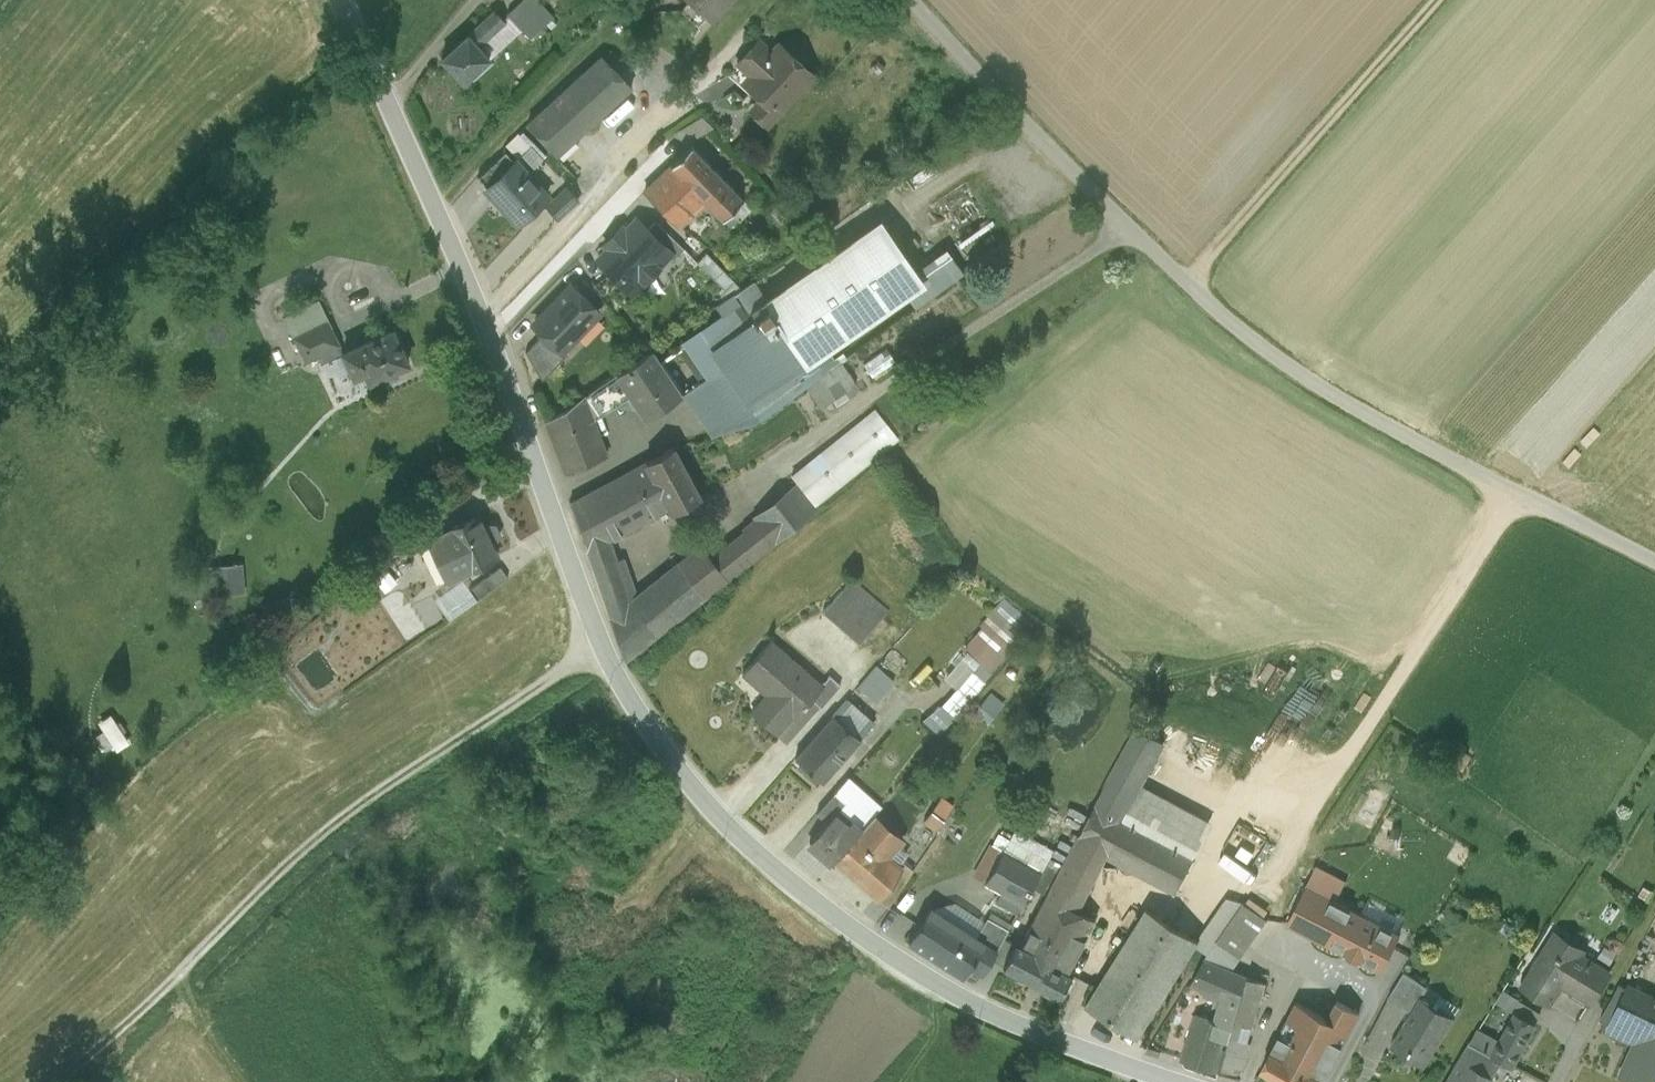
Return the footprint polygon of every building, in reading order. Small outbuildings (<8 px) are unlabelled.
[(532,38),(555,15),(540,0),(522,0),(508,13),(532,38)] [(688,2),(704,17),(705,15),(720,0),(686,0),(688,2)] [(497,10),(468,34),(478,46),(507,21),(497,10)] [(468,34),(442,57),(464,82),(490,59),(478,46),(468,34)] [(746,82),(772,54),(758,42),(733,70),(746,82)] [(772,54),(746,82),(763,98),(753,110),(767,123),(810,75),(778,47),(772,54)] [(601,56),(527,124),(557,155),(631,86),(601,56)] [(530,147),(518,134),(507,145),(518,158),(530,147)] [(741,200),(689,146),(670,165),(705,201),(722,219),(741,200)] [(486,187),(514,161),(505,152),(477,177),(486,187)] [(502,209),(517,225),(547,198),(514,161),(486,187),(504,206),(502,209)] [(705,201),(670,165),(645,190),(680,226),(705,201)] [(546,207),(557,219),(578,200),(568,188),(546,207)] [(750,209),(741,200),(722,219),(731,228),(750,209)] [(655,221),(645,232),(668,254),(667,255),(673,261),(684,248),(655,221)] [(645,232),(635,222),(625,232),(624,231),(608,247),(609,248),(599,258),(606,266),(607,275),(613,279),(621,279),(633,291),(667,255),(668,254),(645,232)] [(877,227),(765,304),(811,381),(831,369),(822,352),(917,285),(877,227)] [(906,245),(912,253),(920,247),(915,239),(906,245)] [(736,287),(715,265),(703,275),(724,297),(736,287)] [(918,282),(929,298),(953,281),(942,265),(918,282)] [(685,391),(682,393),(711,436),(756,423),(805,386),(811,381),(765,304),(753,283),(719,305),(726,316),(681,347),(701,381),(685,391)] [(544,333),(562,350),(598,314),(570,286),(534,323),(544,333)] [(321,365),(343,355),(341,347),(319,296),(282,314),(305,364),(318,359),(321,365)] [(403,355),(393,329),(343,355),(354,377),(365,371),(369,381),(407,364),(403,355)] [(562,350),(544,333),(526,352),(542,380),(566,355),(562,350)] [(650,351),(617,374),(626,389),(646,420),(681,397),(679,394),(675,388),(650,351)] [(866,372),(877,385),(900,367),(888,353),(866,372)] [(811,381),(805,386),(818,405),(854,381),(842,363),(831,369),(811,381)] [(617,374),(584,396),(590,412),(626,389),(617,374)] [(680,384),(675,388),(679,394),(682,393),(685,391),(680,384)] [(584,396),(546,421),(565,472),(606,456),(590,412),(584,396)] [(875,409),(791,475),(813,503),(897,436),(875,409)] [(700,498),(672,448),(646,462),(669,506),(673,512),(700,498)] [(669,506),(646,462),(570,502),(587,551),(610,538),(669,506)] [(623,557),(618,559),(593,567),(625,659),(815,510),(795,485),(742,528),(746,533),(712,559),(700,545),(636,595),(623,557)] [(427,537),(451,526),(443,510),(421,526),(427,537)] [(453,552),(463,572),(497,556),(492,544),(484,528),(477,514),(451,526),(427,537),(437,559),(453,552)] [(484,528),(492,544),(494,542),(496,539),(497,535),(496,532),(495,530),(492,528),(489,527),(484,528)] [(614,550),(610,538),(587,551),(590,560),(593,567),(618,559),(614,550)] [(453,552),(437,559),(446,579),(463,572),(453,552)] [(216,594),(243,593),(240,564),(214,566),(216,594)] [(469,589),(477,599),(508,577),(500,566),(469,589)] [(822,610),(860,643),(889,610),(852,578),(822,610)] [(449,620),(477,599),(469,589),(462,579),(433,599),(449,620)] [(965,650),(986,669),(1025,624),(1002,602),(981,626),(984,629),(965,650)] [(821,683),(772,640),(743,673),(766,694),(774,701),(763,720),(778,734),(799,710),(801,711),(814,697),(823,685),(821,683)] [(859,687),(876,702),(893,682),(877,667),(859,687)] [(828,674),(821,683),(823,685),(814,697),(822,705),(840,685),(828,674)] [(918,736),(929,747),(970,700),(959,690),(918,736)] [(993,712),(1001,697),(986,690),(978,704),(993,712)] [(774,701),(766,694),(752,710),(763,720),(774,701)] [(847,698),(832,714),(855,734),(857,732),(862,736),(874,723),(847,698)] [(104,719),(119,746),(129,740),(121,726),(120,726),(114,713),(104,719)] [(795,757),(822,781),(860,738),(855,734),(832,714),(795,757)] [(1097,803),(1196,855),(1214,823),(1141,782),(1165,742),(1137,727),(1097,803)] [(858,831),(871,817),(881,805),(847,777),(816,813),(826,822),(838,808),(853,821),(850,824),(858,831)] [(923,822),(936,830),(954,804),(942,795),(923,822)] [(1062,869),(1049,894),(1080,911),(1109,857),(1177,892),(1196,855),(1097,803),(1062,869)] [(816,853),(829,864),(835,858),(858,831),(850,824),(853,821),(838,808),(826,822),(809,840),(819,850),(816,853)] [(1056,814),(1047,809),(1043,817),(1053,822),(1056,814)] [(871,817),(858,831),(835,858),(877,894),(879,896),(896,870),(882,858),(898,841),(871,817)] [(996,900),(1017,912),(1040,871),(1011,855),(1017,843),(998,832),(991,843),(972,875),(1002,891),(996,900)] [(913,854),(898,841),(882,858),(896,870),(879,896),(877,894),(876,896),(888,906),(913,869),(905,863),(913,854)] [(1049,894),(1062,869),(1048,862),(1036,890),(1048,896),(1049,894)] [(1306,886),(1349,908),(1360,888),(1317,866),(1306,886)] [(1349,908),(1306,886),(1287,923),(1381,971),(1400,934),(1349,908)] [(1021,946),(1071,973),(1099,921),(1080,911),(1049,894),(1048,896),(1021,946)] [(1209,954),(1244,903),(1229,898),(1200,941),(1197,946),(1209,954)] [(977,936),(985,920),(955,901),(936,906),(935,909),(977,936)] [(1205,959),(1230,969),(1266,917),(1244,903),(1209,954),(1205,959)] [(962,976),(970,964),(982,971),(997,949),(1008,928),(987,916),(985,920),(977,936),(935,909),(930,907),(908,941),(962,976)] [(1087,1004),(1140,1037),(1197,946),(1200,941),(1147,908),(1087,1004)] [(987,916),(1008,928),(1011,923),(990,911),(987,916)] [(1525,982),(1553,1000),(1564,982),(1593,999),(1611,970),(1584,953),(1577,965),(1565,958),(1574,942),(1556,930),(1525,982)] [(1003,968),(1064,1000),(1077,976),(1071,973),(1021,946),(1016,943),(1003,968)] [(1240,1004),(1248,977),(1230,969),(1205,959),(1192,984),(1223,997),(1240,1004)] [(1388,998),(1412,1013),(1421,998),(1422,998),(1429,987),(1405,971),(1388,998)] [(1240,1004),(1220,1071),(1219,1075),(1240,1079),(1251,1042),(1249,1041),(1266,980),(1248,977),(1240,1004)] [(1516,1013),(1536,1024),(1542,1013),(1505,991),(1498,1001),(1516,1013)] [(1230,1025),(1216,1069),(1220,1071),(1240,1004),(1223,997),(1216,1020),(1230,1025)] [(1392,1045),(1425,1066),(1455,1019),(1422,998),(1421,998),(1412,1013),(1392,1045)] [(1297,1002),(1280,1035),(1333,1063),(1350,1030),(1297,1002)] [(1654,1012),(1654,1011),(1638,1003),(1628,1026),(1645,1035),(1654,1012)] [(1649,1081),(1654,1081),(1654,1012),(1645,1035),(1628,1072),(1649,1081)] [(1471,1041),(1501,1059),(1513,1066),(1536,1024),(1516,1013),(1501,1041),(1479,1029),(1471,1041)] [(1182,1059),(1216,1069),(1230,1025),(1216,1020),(1196,1014),(1182,1059)] [(1280,1035),(1262,1069),(1287,1081),(1322,1081),(1333,1063),(1280,1035)] [(1447,1081),(1488,1081),(1501,1059),(1471,1041),(1447,1081)]
